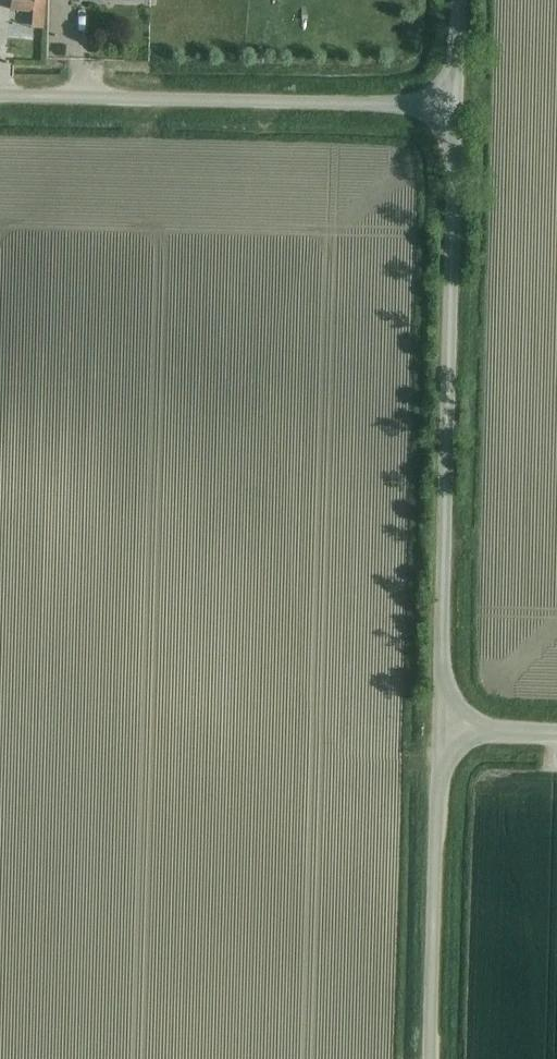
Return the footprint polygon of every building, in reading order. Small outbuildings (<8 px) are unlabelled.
[(10,10),(31,12),(32,0),(11,0),(10,10)]
